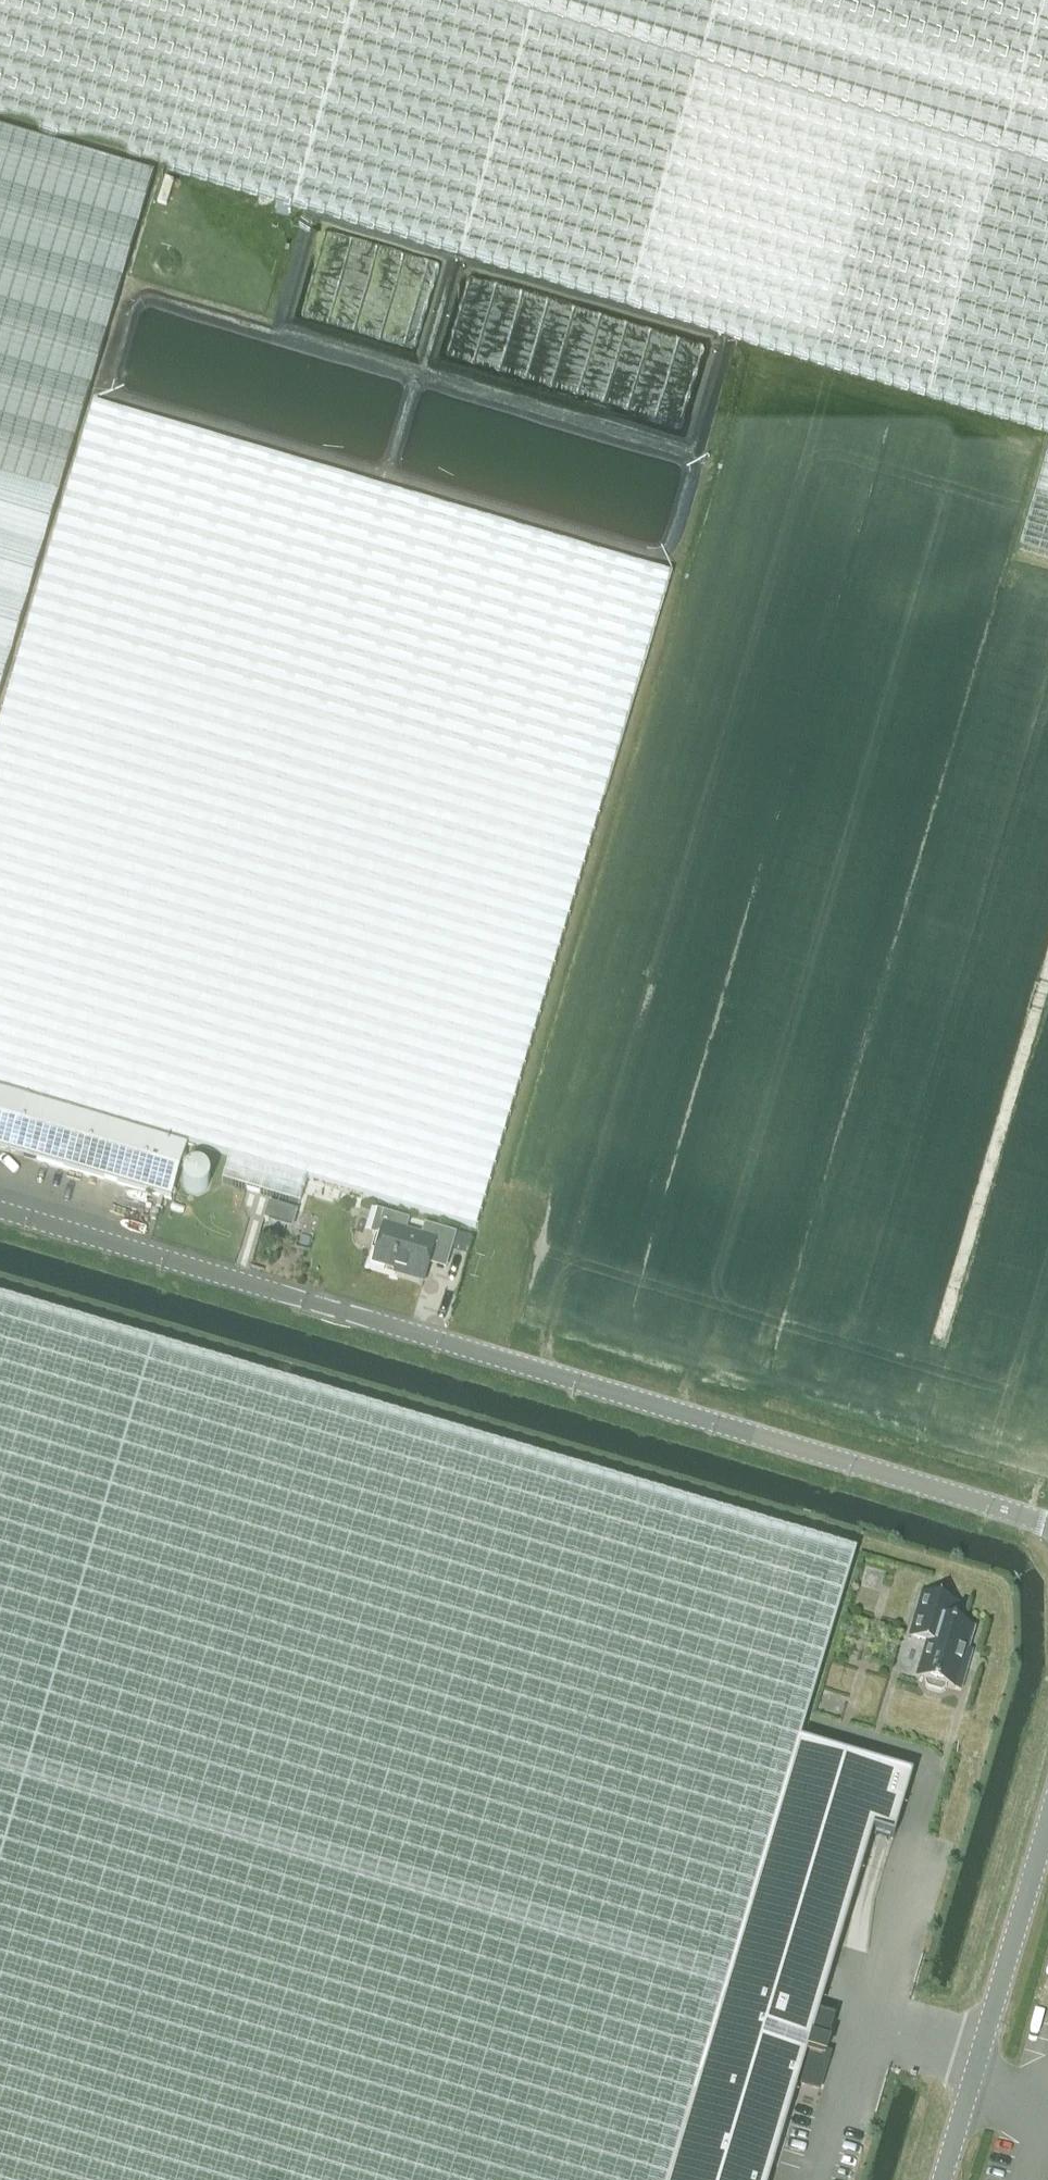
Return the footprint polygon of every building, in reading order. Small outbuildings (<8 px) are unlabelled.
[(587,269),(672,295),(1047,410),(1047,0),(0,0),(0,95),(587,269)] [(153,174),(0,129),(0,691),(153,174)] [(186,1145),(229,1157),(222,1183),(268,1197),(298,1206),(306,1179),(475,1230),(602,803),(670,574),(401,494),(94,404),(26,633),(0,721),(0,1090),(186,1145)] [(1020,546),(1047,554),(1047,451),(1020,546)] [(186,1145),(0,1090),(0,1151),(170,1201),(186,1145)] [(420,1238),(406,1234),(409,1222),(377,1213),(371,1236),(381,1238),(373,1265),(395,1271),(396,1269),(425,1277),(434,1245),(449,1249),(453,1235),(423,1227),(420,1238)] [(799,1742),(855,1553),(0,1299),(0,2179),(669,2179),(799,1742)] [(923,1595),(910,1637),(928,1642),(918,1677),(927,1680),(925,1684),(928,1688),(940,1692),(944,1690),(945,1685),(954,1688),(955,1685),(960,1686),(965,1670),(960,1668),(972,1627),(951,1621),(956,1604),(923,1595)] [(799,1742),(669,2179),(769,2179),(798,2082),(818,2088),(828,2056),(824,2055),(827,2045),(824,2044),(831,2021),(817,2018),(873,1833),(893,1839),(912,1775),(799,1742)]
